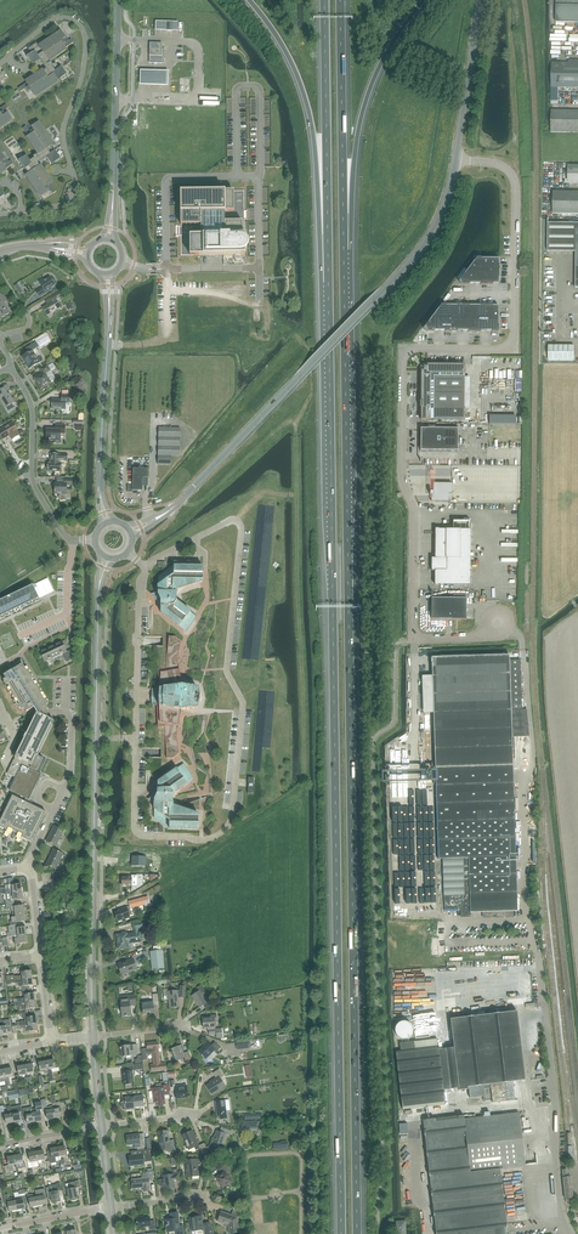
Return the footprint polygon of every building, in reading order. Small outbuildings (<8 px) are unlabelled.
[(556,23),(577,23),(577,0),(556,0),(556,23)] [(166,30),(166,22),(156,21),(155,30),(166,30)] [(66,38),(61,32),(39,47),(37,44),(28,49),(32,54),(27,57),(32,65),(40,60),(46,69),(26,82),(26,83),(18,88),(20,92),(26,88),(29,92),(32,90),(36,95),(67,75),(61,67),(59,68),(55,62),(52,65),(49,60),(65,49),(65,48),(73,43),(71,39),(65,43),(63,40),(66,38)] [(150,44),(150,50),(150,56),(149,63),(164,63),(165,50),(163,49),(163,44),(150,44)] [(551,63),(551,87),(551,101),(558,101),(558,87),(577,88),(577,60),(569,60),(569,63),(551,63)] [(0,74),(0,81),(1,82),(8,77),(4,71),(0,74)] [(144,72),(140,72),(139,86),(144,86),(168,87),(168,72),(144,72)] [(14,97),(21,93),(17,87),(10,91),(14,97)] [(12,119),(7,113),(5,115),(3,112),(9,108),(6,104),(0,108),(0,127),(12,119)] [(577,133),(577,111),(551,110),(551,132),(577,133)] [(28,137),(27,137),(39,153),(33,157),(34,158),(30,161),(26,156),(18,161),(24,169),(25,169),(28,174),(26,175),(41,197),(47,193),(46,190),(49,188),(53,194),(56,192),(50,183),(51,183),(38,163),(47,157),(52,165),(60,159),(54,151),(53,151),(50,146),(52,145),(37,123),(31,128),(33,130),(29,132),(26,126),(23,128),(28,137)] [(14,132),(5,137),(9,144),(18,139),(14,132)] [(1,153),(0,154),(0,174),(6,170),(5,169),(13,164),(11,160),(5,164),(3,161),(6,159),(1,153)] [(577,184),(577,165),(568,165),(568,184),(577,184)] [(180,191),(181,224),(181,255),(190,255),(246,254),(246,249),(247,246),(248,244),(247,241),(245,239),(245,234),(245,190),(234,190),(180,191)] [(577,214),(577,192),(553,192),(553,213),(577,214)] [(548,223),(549,220),(549,219),(548,219),(548,252),(576,252),(575,288),(577,288),(577,223),(548,223)] [(477,257),(467,271),(475,271),(487,271),(499,271),(499,258),(481,258),(481,257),(477,257)] [(475,283),(475,271),(467,271),(459,281),(461,284),(469,284),(469,283),(475,283)] [(487,284),(487,271),(475,271),(475,283),(480,283),(480,284),(487,284)] [(498,284),(499,271),(487,271),(487,284),(493,284),(498,284)] [(50,277),(45,280),(44,279),(39,282),(43,289),(37,293),(40,298),(52,290),(51,288),(55,285),(50,277)] [(9,312),(3,302),(6,300),(2,292),(0,293),(0,318),(9,312)] [(56,300),(62,296),(59,292),(50,297),(52,300),(41,307),(45,314),(50,311),(51,313),(60,307),(56,300)] [(451,318),(451,305),(446,305),(441,305),(431,318),(440,318),(451,318)] [(463,318),(463,305),(457,305),(451,305),(451,318),(463,318)] [(475,318),(475,305),(469,305),(463,305),(463,318),(475,318)] [(486,318),(486,305),(480,305),(480,306),(475,305),(475,318),(486,318)] [(493,305),(486,305),(486,318),(498,318),(498,306),(493,306),(493,305)] [(440,330),(440,318),(431,318),(424,328),(426,331),(434,331),(434,330),(440,330)] [(451,331),(451,318),(440,318),(440,330),(445,331),(451,331)] [(463,331),(463,318),(451,318),(451,331),(457,331),(463,331)] [(475,331),(475,318),(463,318),(463,331),(468,331),(475,331)] [(486,331),(486,318),(475,318),(475,331),(481,332),(481,331),(486,331)] [(498,332),(498,318),(486,318),(486,331),(492,331),(492,332),(498,332)] [(38,356),(36,358),(32,351),(35,348),(32,344),(24,349),(27,353),(21,357),(29,369),(32,367),(32,368),(34,367),(33,367),(42,361),(42,360),(42,359),(41,357),(40,356),(39,356),(38,356)] [(548,360),(559,360),(574,360),(574,346),(548,345),(548,360)] [(52,364),(48,367),(47,364),(39,369),(42,373),(35,378),(41,388),(56,379),(50,370),(54,368),(52,364)] [(427,367),(426,367),(425,367),(424,367),(423,368),(423,369),(424,370),(423,371),(421,371),(421,420),(464,420),(464,365),(427,365),(427,367)] [(14,402),(11,397),(10,397),(4,387),(0,390),(0,401),(4,408),(14,402)] [(70,403),(70,395),(61,395),(61,399),(52,399),(51,409),(66,409),(66,403),(70,403)] [(18,435),(16,431),(17,430),(12,422),(0,430),(0,435),(2,439),(9,435),(11,439),(18,435)] [(46,440),(60,440),(60,434),(65,434),(65,425),(55,425),(55,429),(47,429),(46,440)] [(179,427),(158,427),(157,465),(171,465),(171,456),(179,456),(179,427)] [(420,451),(421,451),(459,451),(458,451),(458,429),(459,429),(421,428),(420,451)] [(67,455),(50,455),(50,463),(48,463),(48,472),(61,472),(61,463),(60,463),(60,461),(67,461),(67,455)] [(141,491),(142,478),(147,478),(147,469),(131,468),(131,485),(126,484),(126,492),(131,492),(131,491),(141,491)] [(67,485),(72,485),(72,479),(65,479),(65,483),(55,483),(55,490),(54,490),(54,494),(60,494),(60,495),(59,497),(59,498),(60,499),(61,500),(62,500),(63,499),(65,499),(65,494),(66,494),(67,485)] [(452,483),(433,483),(433,491),(429,491),(429,496),(431,496),(431,502),(449,502),(449,494),(452,494),(452,483)] [(470,586),(471,530),(435,529),(435,558),(432,558),(432,571),(435,571),(435,585),(470,586)] [(217,567),(203,567),(174,566),(173,566),(165,566),(165,562),(158,562),(158,577),(158,593),(154,594),(154,596),(158,601),(158,604),(161,604),(161,613),(164,615),(164,637),(163,637),(163,646),(164,646),(164,653),(162,653),(161,668),(159,668),(157,693),(156,693),(155,695),(155,700),(155,701),(156,702),(158,726),(162,726),(163,740),(165,740),(165,748),(162,748),(162,758),(163,758),(163,765),(182,765),(157,782),(157,791),(150,799),(150,800),(154,801),(154,818),(154,832),(163,833),(163,829),(169,829),(198,829),(213,829),(217,567)] [(39,599),(54,592),(48,578),(35,584),(37,587),(34,588),(34,587),(0,603),(0,617),(39,599)] [(466,598),(431,598),(431,619),(466,619),(466,598)] [(69,650),(68,651),(66,652),(63,645),(62,642),(39,652),(44,662),(62,654),(66,662),(73,659),(69,650)] [(509,655),(499,655),(432,658),(435,768),(437,821),(438,859),(443,859),(444,896),(444,910),(461,910),(461,916),(471,917),(470,913),(517,911),(512,737),(530,737),(527,710),(522,710),(520,660),(509,660),(509,655)] [(47,717),(48,715),(47,712),(46,710),(48,709),(46,705),(48,703),(46,700),(47,699),(42,692),(41,692),(37,685),(38,685),(36,681),(33,677),(32,678),(28,671),(29,670),(24,663),(23,664),(21,659),(10,666),(12,668),(10,670),(10,671),(3,675),(5,679),(3,681),(5,684),(4,685),(8,693),(9,692),(14,699),(13,700),(17,707),(18,706),(21,710),(23,708),(25,712),(33,707),(36,712),(36,713),(26,734),(25,733),(23,738),(16,754),(14,757),(16,758),(14,761),(13,760),(7,773),(16,778),(10,790),(26,798),(24,801),(12,795),(0,820),(0,827),(6,829),(5,832),(9,834),(13,830),(18,832),(16,838),(21,840),(22,837),(31,842),(32,840),(45,812),(46,811),(26,802),(40,774),(36,772),(43,758),(37,755),(37,754),(53,720),(47,717)] [(413,782),(426,782),(426,764),(413,765),(413,782)] [(418,793),(412,793),(412,802),(414,803),(414,806),(423,807),(422,811),(433,811),(433,802),(427,802),(428,796),(433,797),(433,784),(427,783),(427,793),(424,793),(424,785),(418,784),(418,793)] [(50,833),(60,838),(64,830),(54,825),(50,833)] [(56,846),(60,838),(50,833),(46,841),(56,846)] [(50,857),(60,861),(63,854),(53,849),(50,857)] [(132,856),(132,866),(145,866),(145,856),(132,856)] [(56,869),(60,861),(50,857),(46,864),(56,869)] [(122,877),(122,885),(137,886),(137,876),(131,875),(131,877),(122,877)] [(0,888),(0,894),(4,894),(5,894),(21,892),(21,884),(14,885),(12,885),(12,884),(9,884),(8,884),(9,889),(1,890),(1,888),(0,888)] [(432,885),(432,890),(428,890),(428,893),(433,893),(433,890),(436,890),(436,885),(432,885)] [(21,892),(5,894),(6,900),(5,900),(6,905),(14,904),(14,902),(14,901),(22,900),(21,892)] [(156,894),(129,901),(131,908),(158,901),(156,894)] [(402,904),(401,896),(393,896),(393,904),(402,904)] [(14,904),(6,905),(6,910),(11,909),(12,915),(15,914),(24,913),(23,906),(14,907),(14,904)] [(127,908),(127,907),(119,910),(120,911),(115,913),(116,917),(115,917),(115,918),(116,920),(117,921),(117,922),(130,918),(129,914),(131,914),(129,907),(127,908)] [(13,921),(10,922),(10,926),(16,925),(16,922),(25,921),(24,913),(15,914),(12,915),(12,918),(13,921)] [(138,928),(144,927),(143,923),(133,924),(133,929),(134,928),(134,933),(127,934),(127,933),(116,935),(118,949),(128,948),(128,943),(143,942),(142,932),(138,932),(138,928)] [(10,926),(8,926),(9,932),(11,932),(11,936),(14,936),(17,936),(26,935),(26,927),(17,928),(16,925),(10,926)] [(17,936),(14,936),(15,939),(15,945),(18,944),(27,942),(26,935),(17,936)] [(444,935),(432,935),(432,952),(444,952),(444,935)] [(163,947),(151,948),(152,967),(164,965),(163,947)] [(122,974),(137,969),(133,959),(118,964),(122,974)] [(15,980),(32,978),(31,971),(22,972),(21,972),(22,975),(14,976),(14,975),(6,976),(6,981),(7,981),(10,981),(15,980)] [(22,991),(30,990),(29,986),(32,985),(32,978),(15,980),(15,983),(23,983),(23,986),(22,986),(22,991)] [(198,987),(200,991),(192,996),(200,1007),(203,1005),(206,1009),(213,1004),(211,1000),(207,1002),(203,995),(206,992),(202,985),(198,987)] [(168,989),(163,990),(165,999),(169,999),(170,1008),(179,1007),(178,997),(179,997),(185,998),(186,986),(180,986),(179,991),(176,992),(176,991),(168,992),(168,989)] [(15,1003),(34,1001),(33,993),(30,994),(30,990),(22,991),(23,995),(24,994),(25,998),(17,999),(14,999),(15,1003)] [(154,1005),(159,1005),(158,994),(153,995),(153,1001),(142,1002),(143,1014),(154,1013),(154,1005)] [(130,1006),(136,1005),(135,995),(120,997),(122,1015),(122,1017),(131,1016),(131,1009),(130,1009),(130,1006)] [(32,1013),(32,1009),(35,1008),(34,1001),(15,1003),(15,1006),(18,1006),(22,1006),(22,1010),(24,1010),(25,1013),(32,1013)] [(517,1011),(450,1019),(459,1090),(468,1089),(467,1087),(468,1087),(470,1098),(485,1096),(485,1101),(492,1100),(492,1103),(514,1100),(514,1098),(517,1098),(515,1087),(513,1087),(513,1081),(525,1080),(517,1011)] [(36,1016),(33,1016),(32,1013),(25,1013),(25,1017),(24,1017),(25,1021),(20,1022),(20,1025),(37,1023),(36,1016)] [(216,1015),(202,1017),(204,1029),(208,1028),(209,1036),(216,1035),(216,1038),(223,1037),(222,1029),(216,1030),(215,1021),(217,1021),(216,1015)] [(413,1017),(396,1020),(398,1038),(425,1034),(424,1032),(436,1030),(435,1022),(424,1023),(423,1018),(417,1019),(418,1023),(414,1024),(413,1017)] [(3,1026),(2,1018),(0,1018),(0,1032),(0,1035),(8,1035),(7,1030),(11,1030),(10,1023),(6,1024),(6,1026),(3,1026)] [(37,1023),(20,1025),(20,1029),(24,1028),(25,1032),(29,1032),(38,1031),(37,1023)] [(414,1041),(400,1043),(400,1050),(415,1048),(415,1049),(438,1046),(437,1039),(414,1042),(414,1041)] [(146,1049),(141,1049),(142,1056),(142,1058),(143,1061),(147,1061),(147,1055),(153,1054),(154,1065),(151,1065),(151,1072),(166,1070),(166,1064),(160,1064),(158,1048),(158,1042),(147,1044),(147,1048),(146,1048),(146,1049)] [(217,1052),(220,1048),(215,1042),(211,1046),(208,1042),(203,1047),(204,1047),(199,1052),(205,1059),(214,1050),(217,1052)] [(122,1057),(138,1055),(137,1045),(121,1046),(122,1057)] [(186,1061),(192,1059),(189,1051),(183,1053),(180,1046),(171,1049),(176,1061),(185,1057),(186,1061)] [(415,1049),(396,1052),(402,1110),(445,1105),(438,1046),(415,1049)] [(53,1059),(46,1061),(48,1073),(50,1082),(54,1081),(51,1069),(59,1067),(58,1061),(54,1062),(53,1059)] [(48,1073),(46,1061),(38,1062),(40,1072),(47,1073),(48,1073)] [(124,1071),(123,1071),(125,1085),(133,1084),(132,1071),(144,1069),(143,1063),(138,1064),(135,1064),(124,1065),(125,1071),(124,1071)] [(25,1065),(26,1074),(34,1072),(32,1064),(25,1065)] [(19,1075),(26,1074),(25,1065),(17,1067),(19,1075)] [(11,1068),(4,1069),(5,1078),(6,1081),(7,1086),(10,1086),(9,1077),(13,1076),(11,1068)] [(212,1095),(225,1086),(220,1079),(224,1076),(219,1069),(213,1073),(216,1078),(213,1080),(214,1081),(206,1087),(212,1095)] [(176,1099),(188,1097),(187,1085),(176,1087),(175,1080),(169,1081),(170,1092),(175,1091),(176,1099)] [(168,1081),(160,1082),(161,1088),(153,1089),(154,1098),(156,1098),(157,1105),(158,1105),(158,1106),(159,1107),(162,1106),(163,1105),(163,1104),(165,1104),(164,1095),(170,1094),(169,1084),(168,1084),(168,1081)] [(61,1117),(60,1108),(60,1107),(59,1102),(56,1103),(54,1094),(51,1095),(52,1100),(51,1100),(52,1103),(53,1109),(54,1118),(61,1117)] [(122,1098),(123,1102),(121,1102),(122,1107),(123,1108),(123,1109),(124,1110),(126,1110),(125,1109),(126,1109),(126,1111),(132,1110),(132,1108),(145,1106),(144,1096),(122,1098)] [(54,1118),(53,1109),(49,1110),(48,1108),(46,1107),(45,1099),(41,1100),(41,1102),(42,1107),(42,1108),(42,1109),(42,1111),(45,1110),(47,1119),(54,1118)] [(220,1119),(227,1119),(225,1100),(216,1101),(217,1105),(216,1105),(217,1115),(220,1115),(220,1119)] [(42,1107),(41,1102),(35,1103),(36,1109),(32,1109),(34,1122),(41,1121),(40,1112),(43,1111),(42,1111),(42,1109),(42,1108),(42,1107)] [(20,1105),(10,1107),(11,1108),(12,1113),(11,1113),(13,1122),(14,1122),(14,1123),(15,1124),(17,1123),(17,1122),(20,1121),(18,1112),(22,1112),(20,1105)] [(8,1114),(4,1115),(6,1124),(13,1122),(11,1113),(12,1113),(11,1108),(10,1107),(10,1106),(6,1107),(8,1114)] [(35,1122),(34,1122),(32,1109),(32,1107),(23,1109),(24,1115),(26,1115),(27,1123),(31,1123),(31,1124),(34,1123),(34,1122),(35,1122)] [(436,1233),(507,1233),(500,1169),(525,1166),(519,1113),(464,1119),(464,1115),(423,1120),(436,1233)] [(221,1127),(220,1132),(217,1131),(214,1138),(212,1138),(210,1145),(221,1149),(226,1134),(230,1135),(232,1131),(221,1127)] [(158,1132),(160,1144),(160,1151),(167,1150),(168,1153),(175,1152),(173,1140),(169,1140),(168,1131),(158,1132)] [(192,1131),(182,1135),(186,1145),(185,1145),(185,1146),(186,1149),(187,1149),(188,1149),(188,1150),(194,1147),(196,1150),(199,1148),(202,1155),(208,1154),(204,1143),(198,1146),(192,1131)] [(139,1134),(126,1136),(127,1145),(134,1145),(134,1148),(137,1148),(137,1151),(144,1150),(144,1147),(143,1141),(139,1141),(139,1134)] [(57,1148),(59,1157),(66,1155),(64,1146),(57,1148)] [(59,1157),(57,1148),(50,1149),(50,1151),(47,1152),(48,1159),(50,1159),(51,1164),(56,1163),(55,1157),(59,1157)] [(129,1160),(128,1160),(129,1163),(129,1165),(134,1164),(134,1166),(144,1165),(144,1162),(153,1161),(151,1149),(137,1151),(138,1156),(129,1157),(129,1160)] [(36,1152),(37,1161),(45,1159),(43,1150),(36,1152)] [(34,1161),(37,1161),(36,1152),(28,1153),(30,1162),(31,1167),(35,1167),(34,1161)] [(24,1168),(23,1164),(21,1154),(14,1156),(16,1165),(16,1169),(17,1169),(18,1169),(21,1169),(21,1168),(24,1168)] [(197,1159),(185,1161),(187,1177),(199,1176),(198,1165),(200,1165),(200,1162),(207,1163),(208,1154),(202,1155),(201,1155),(201,1159),(197,1159)] [(13,1165),(16,1165),(14,1156),(7,1157),(9,1166),(5,1167),(6,1176),(11,1175),(11,1172),(14,1171),(13,1165)] [(229,1184),(232,1182),(227,1174),(232,1171),(227,1163),(220,1167),(224,1172),(215,1178),(222,1188),(227,1185),(229,1188),(230,1187),(229,1184)] [(179,1181),(177,1169),(172,1170),(173,1175),(163,1176),(163,1178),(157,1179),(158,1187),(164,1186),(164,1189),(174,1188),(174,1182),(179,1181)] [(567,1177),(567,1170),(562,1170),(563,1178),(563,1181),(565,1195),(565,1199),(566,1202),(571,1201),(570,1198),(573,1198),(572,1194),(571,1181),(570,1177),(567,1177)] [(142,1179),(131,1180),(132,1189),(143,1188),(143,1192),(149,1191),(149,1187),(148,1181),(154,1180),(153,1172),(141,1173),(142,1179)] [(67,1190),(69,1200),(77,1198),(75,1189),(80,1187),(78,1181),(64,1184),(65,1190),(67,1190)] [(506,1192),(513,1191),(512,1181),(504,1182),(506,1192)] [(56,1184),(57,1185),(49,1186),(50,1193),(52,1203),(53,1203),(53,1204),(54,1204),(57,1203),(58,1203),(58,1202),(60,1202),(58,1191),(62,1190),(60,1183),(56,1184)] [(15,1201),(17,1210),(24,1209),(23,1200),(24,1199),(24,1200),(26,1200),(24,1189),(19,1190),(20,1197),(14,1198),(15,1201)] [(35,1191),(36,1197),(38,1206),(45,1205),(44,1196),(45,1196),(44,1189),(35,1191)] [(12,1198),(9,1199),(8,1194),(3,1195),(5,1205),(7,1204),(6,1203),(8,1203),(9,1212),(17,1210),(15,1201),(12,1202),(12,1198)] [(38,1206),(36,1197),(33,1198),(33,1194),(27,1196),(28,1199),(29,1199),(30,1208),(38,1206)] [(240,1211),(233,1209),(230,1215),(220,1212),(217,1221),(227,1225),(229,1233),(239,1233),(236,1218),(238,1218),(240,1211)] [(176,1233),(183,1233),(182,1226),(179,1226),(178,1222),(179,1222),(178,1213),(170,1214),(171,1220),(165,1220),(167,1232),(176,1231),(176,1233)] [(209,1222),(204,1224),(204,1225),(202,1225),(201,1216),(190,1218),(192,1231),(203,1230),(202,1229),(205,1229),(207,1233),(213,1233),(209,1222)] [(150,1230),(155,1229),(154,1221),(149,1222),(149,1218),(141,1219),(141,1217),(136,1218),(137,1226),(142,1225),(142,1227),(150,1226),(150,1230)] [(404,1221),(395,1222),(396,1233),(404,1233),(404,1221)]
